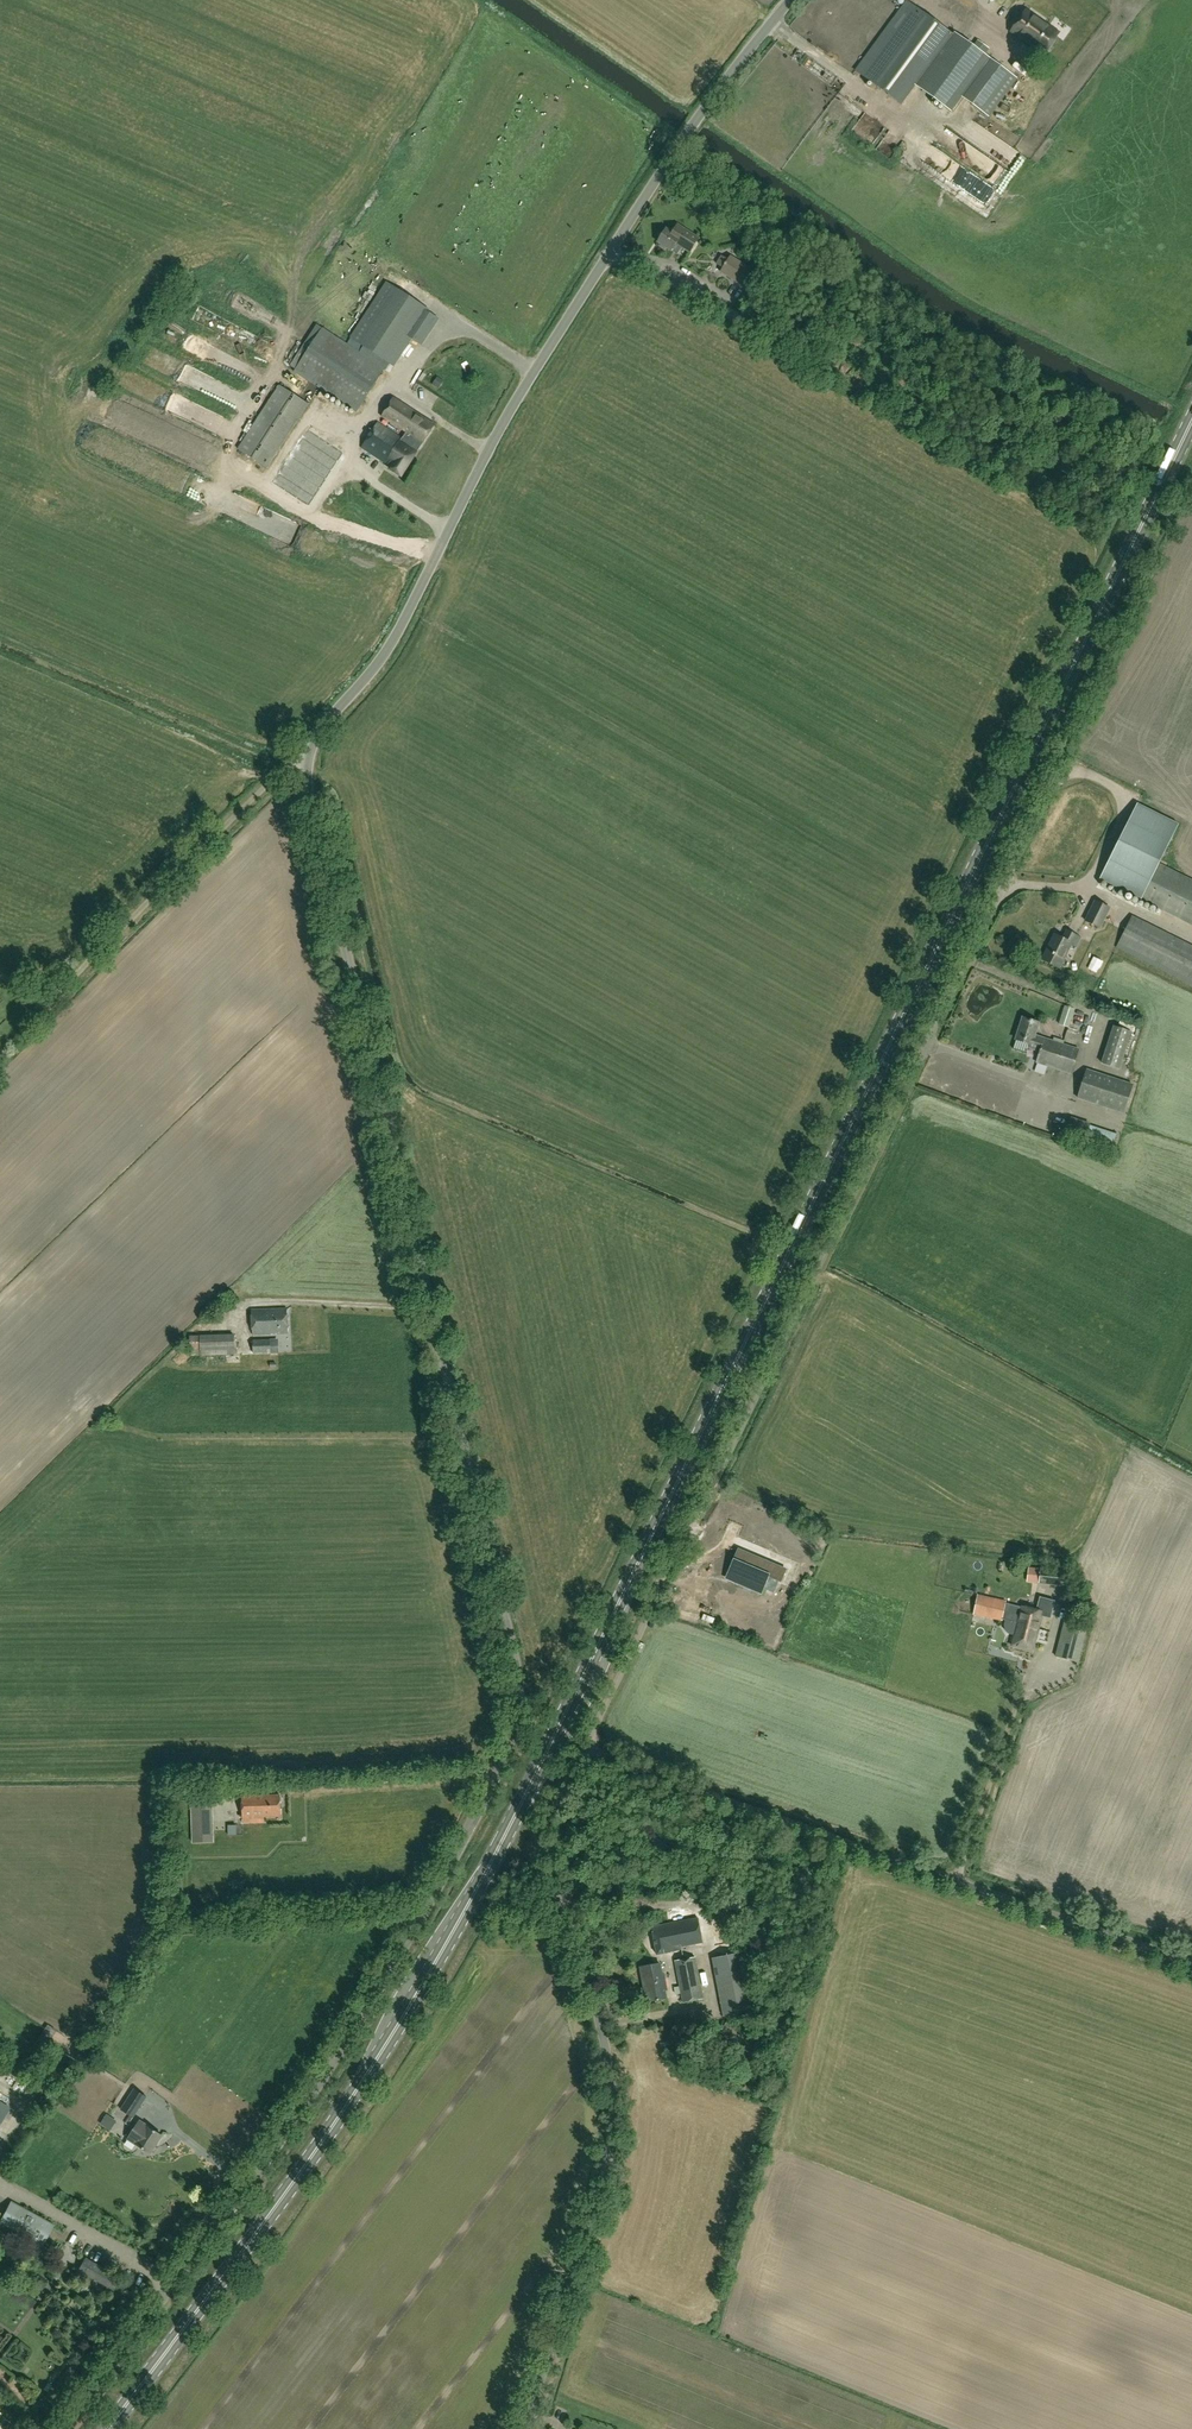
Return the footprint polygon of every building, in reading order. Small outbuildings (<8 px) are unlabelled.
[(1005,5),(1012,9),(1017,0),(1008,0),(1005,5)] [(902,104),(939,55),(953,36),(907,2),(857,70),(902,104)] [(1059,33),(1026,10),(1011,31),(1044,54),(1059,33)] [(952,112),(990,59),(985,55),(989,49),(978,40),(973,46),(967,42),(929,95),(952,112)] [(989,118),(1017,79),(1000,66),(971,105),(989,118)] [(960,142),(963,136),(951,129),(948,135),(960,142)] [(912,144),(908,154),(914,156),(918,147),(912,144)] [(986,154),(976,166),(1001,187),(1011,175),(986,154)] [(955,160),(945,173),(988,208),(1002,191),(997,187),(993,191),(955,160)] [(678,225),(675,230),(673,233),(666,229),(658,242),(660,243),(659,246),(665,249),(667,248),(672,251),(677,243),(690,252),(699,239),(678,225)] [(709,277),(730,291),(745,269),(724,254),(709,277)] [(396,289),(361,344),(395,366),(412,340),(422,347),(439,320),(428,313),(429,311),(396,289)] [(273,339),(278,329),(257,318),(252,329),(273,339)] [(323,328),(296,369),(358,410),(385,369),(323,328)] [(213,394),(219,379),(212,375),(205,391),(213,394)] [(142,395),(155,399),(159,385),(146,381),(142,395)] [(267,468),(274,457),(285,461),(328,480),(344,442),(301,423),(297,422),(308,404),(280,386),(239,449),(267,468)] [(168,394),(158,397),(160,404),(170,402),(168,394)] [(382,417),(406,432),(402,438),(378,423),(362,448),(392,468),(390,469),(402,477),(420,449),(419,449),(423,443),(435,425),(393,399),(382,417)] [(230,436),(236,425),(229,421),(222,432),(230,436)] [(1158,864),(1178,824),(1137,803),(1100,879),(1191,925),(1191,881),(1158,864)] [(1100,928),(1110,909),(1095,901),(1085,921),(1100,928)] [(1033,919),(1046,925),(1051,914),(1038,908),(1033,919)] [(1191,979),(1191,946),(1133,916),(1119,943),(1191,979)] [(1042,959),(1060,968),(1071,944),(1076,946),(1080,937),(1067,931),(1063,939),(1055,935),(1042,959)] [(1072,1025),(1078,1007),(1068,1004),(1062,1022),(1072,1025)] [(1071,1074),(1079,1050),(1035,1036),(1039,1023),(1023,1018),(1016,1040),(1031,1045),(1029,1049),(1040,1052),(1036,1063),(1071,1074)] [(1131,1024),(1112,1021),(1105,1061),(1124,1064),(1131,1024)] [(1078,1098),(1124,1113),(1133,1085),(1087,1070),(1078,1098)] [(288,1309),(252,1310),(253,1335),(289,1334),(288,1309)] [(235,1335),(201,1336),(189,1337),(190,1356),(201,1355),(235,1354),(235,1335)] [(254,1341),(254,1354),(254,1357),(268,1357),(275,1357),(275,1352),(271,1352),(270,1340),(254,1341)] [(786,1571),(742,1552),(739,1558),(736,1557),(728,1575),(762,1590),(768,1576),(781,1582),(786,1571)] [(715,1601),(729,1568),(714,1562),(700,1594),(715,1601)] [(1039,1583),(1066,1587),(1068,1570),(1041,1566),(1039,1583)] [(1006,1600),(978,1594),(973,1614),(1002,1621),(1006,1600)] [(1023,1606),(1017,1626),(1011,1645),(1032,1651),(1043,1612),(1023,1606)] [(732,1625),(755,1629),(758,1613),(735,1609),(732,1625)] [(1078,1662),(1086,1629),(1086,1627),(1066,1622),(1057,1657),(1078,1662)] [(242,1796),(243,1819),(243,1823),(265,1823),(265,1817),(281,1817),(280,1795),(264,1796),(264,1795),(242,1796)] [(191,1804),(193,1843),(213,1842),(212,1803),(191,1804)] [(673,1951),(681,1950),(681,1947),(693,1945),(703,1943),(697,1918),(651,1927),(657,1955),(673,1952),(673,1951)] [(632,1944),(640,1951),(646,1944),(638,1937),(632,1944)] [(712,1958),(724,2016),(754,2010),(742,1952),(712,1958)] [(704,1999),(695,1956),(683,1959),(675,1961),(684,2003),(704,1999)] [(660,1963),(641,1967),(645,1986),(647,1986),(650,2001),(666,1998),(665,1991),(667,1990),(664,1974),(662,1974),(660,1963)] [(19,2089),(23,2082),(12,2076),(8,2084),(19,2089)] [(134,2089),(121,2110),(130,2115),(125,2123),(128,2125),(147,2097),(134,2089)] [(9,2108),(0,2102),(0,2123),(9,2108)] [(103,2122),(113,2129),(120,2119),(110,2112),(103,2122)] [(162,2136),(148,2126),(140,2121),(134,2130),(131,2129),(127,2134),(129,2137),(128,2139),(150,2154),(151,2152),(154,2152),(157,2148),(156,2145),(162,2136)] [(314,2156),(320,2163),(330,2155),(324,2148),(314,2156)] [(11,2201),(0,2221),(0,2223),(41,2246),(37,2252),(45,2257),(49,2249),(42,2246),(54,2225),(11,2201)] [(103,2260),(106,2251),(86,2244),(83,2252),(103,2260)] [(86,2258),(79,2271),(115,2291),(122,2278),(86,2258)] [(43,2360),(35,2368),(45,2378),(53,2370),(43,2360)]
